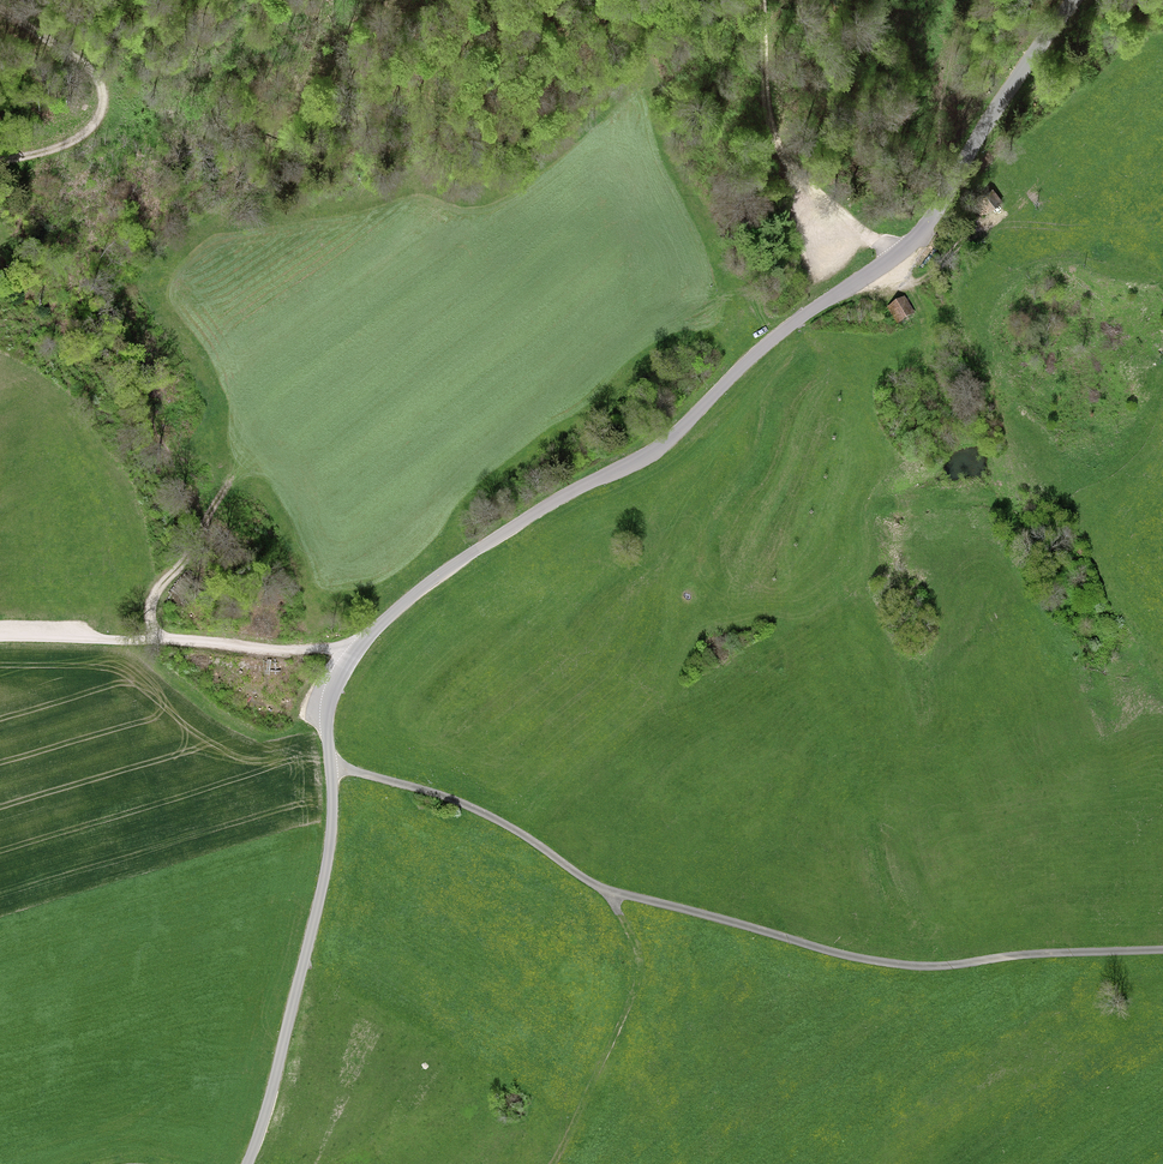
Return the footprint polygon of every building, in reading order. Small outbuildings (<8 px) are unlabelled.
[(988,191),(971,206),(980,216),(997,201),(988,191)] [(903,303),(888,312),(896,325),(911,316),(903,303)]
